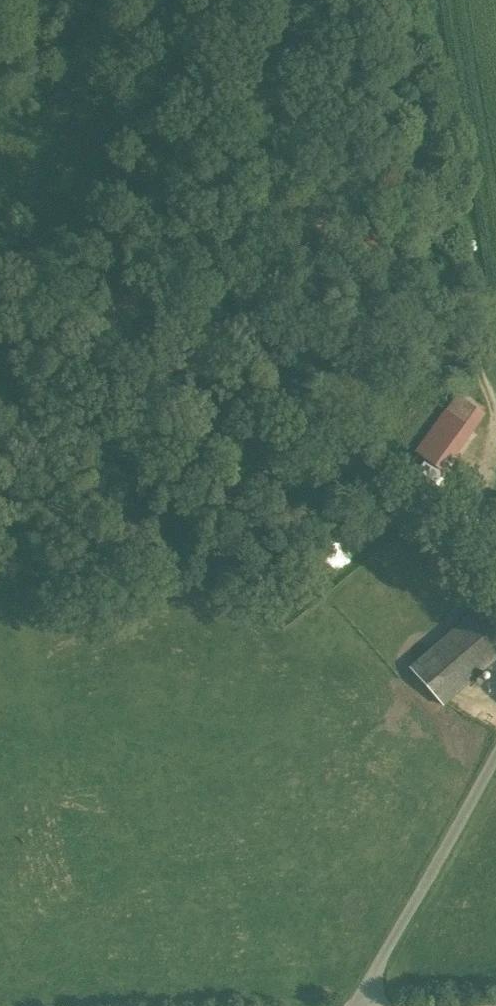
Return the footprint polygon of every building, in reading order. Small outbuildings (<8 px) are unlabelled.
[(461,394),(447,412),(468,427),(481,409),(461,394)] [(447,412),(410,464),(445,490),(483,438),(468,427),(447,412)] [(482,606),(410,668),(442,705),(495,658),(495,608),(489,600),(482,606)]
